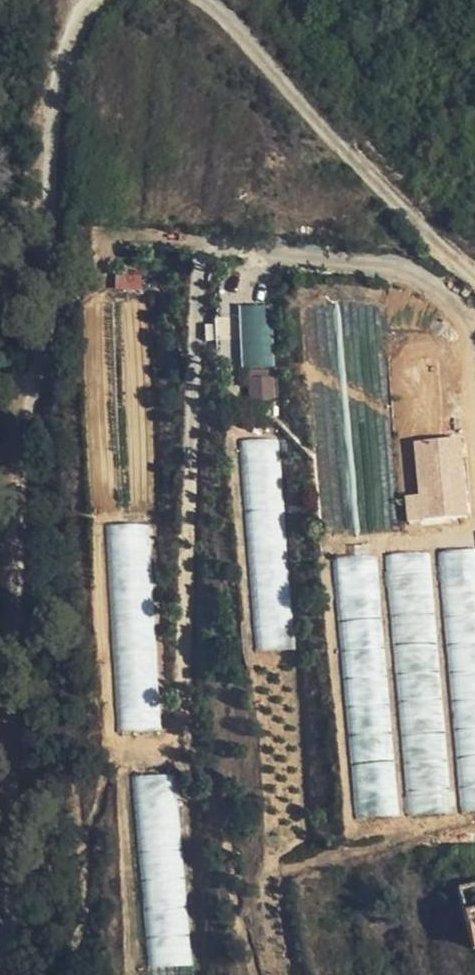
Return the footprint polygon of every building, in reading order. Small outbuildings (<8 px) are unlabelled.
[(241,305),(247,400),(278,398),(272,303),(241,305)] [(242,439),(258,650),(297,647),(281,436),(242,439)] [(467,505),(461,437),(416,440),(419,474),(426,474),(427,488),(432,487),(433,508),(467,505)] [(150,522),(109,525),(123,730),(163,728),(150,522)] [(443,551),(447,592),(474,590),(474,548),(443,551)] [(150,974),(202,974),(199,937),(191,937),(179,772),(135,775),(150,974)] [(459,885),(471,951),(474,950),(474,882),(459,885)]
